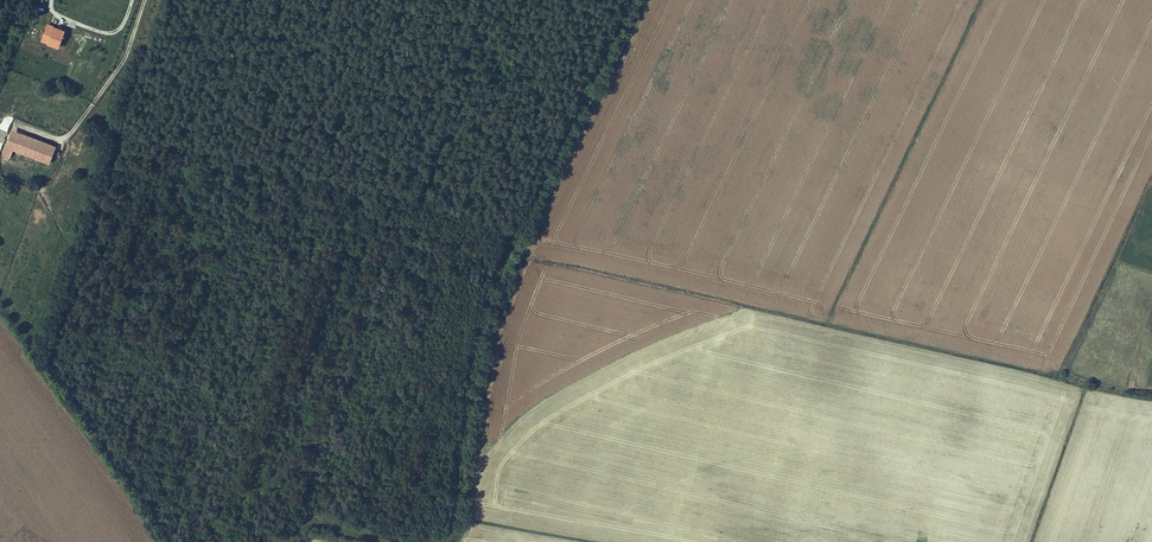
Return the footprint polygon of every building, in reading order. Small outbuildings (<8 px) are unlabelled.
[(60,47),(67,30),(55,26),(52,34),(48,32),(44,42),(60,47)] [(88,38),(67,30),(60,47),(82,55),(88,38)] [(57,145),(28,134),(22,153),(51,163),(57,145)]
